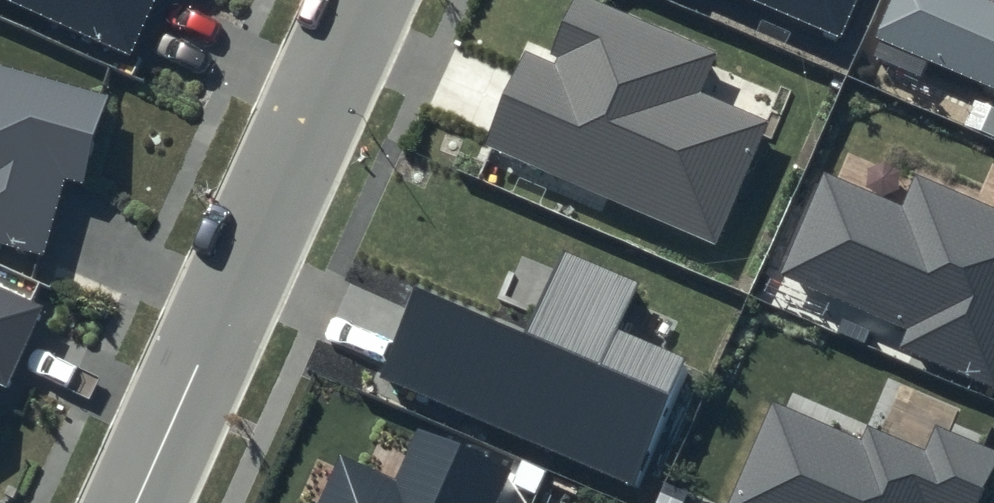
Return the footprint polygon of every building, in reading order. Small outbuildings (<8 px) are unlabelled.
[(130,55),(155,0),(9,0),(130,55)] [(587,0),(574,0),(550,58),(527,48),(482,145),(714,244),(766,123),(696,92),(714,53),(587,0)] [(840,38),(855,0),(754,0),(840,38)] [(989,0),(888,0),(872,38),(993,89),(993,0),(990,0),(989,0)] [(0,63),(0,243),(46,256),(65,179),(84,183),(109,94),(0,63)] [(913,173),(900,205),(824,172),(781,277),(906,330),(898,347),(993,388),(993,208),(913,173)] [(526,332),(414,288),(377,377),(638,489),(691,368),(609,334),(632,283),(564,251),(526,332)] [(38,305),(0,288),(0,390),(38,305)] [(772,405),(732,502),(986,502),(993,486),(993,448),(934,425),(924,447),(868,425),(859,440),(772,405)] [(416,427),(394,478),(341,455),(320,502),(493,502),(509,468),(416,427)]
